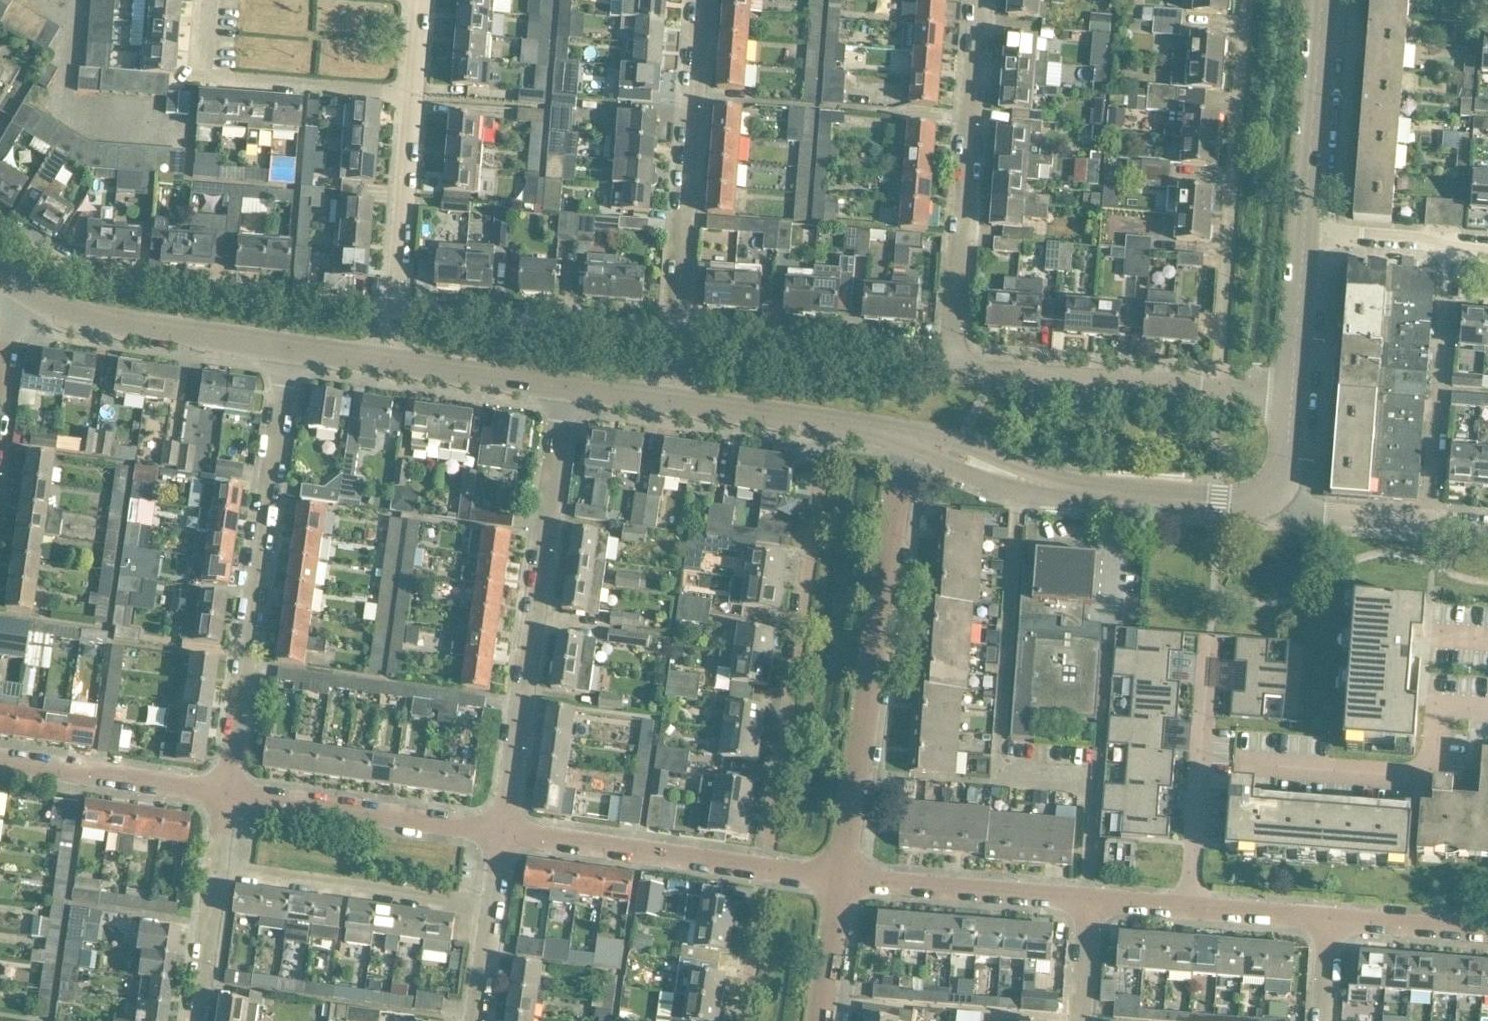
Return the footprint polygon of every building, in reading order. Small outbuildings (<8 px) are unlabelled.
[(0,24),(12,3),(8,0),(0,0),(0,24)] [(114,0),(91,0),(89,19),(113,21),(114,0)] [(179,2),(162,0),(145,0),(143,24),(177,26),(179,2)] [(460,11),(494,14),(495,0),(461,0),(460,11)] [(541,18),(552,19),(554,0),(542,0),(541,18)] [(573,0),(561,0),(560,14),(572,15),(573,0)] [(624,18),(639,20),(665,22),(667,0),(626,0),(624,18)] [(763,0),(725,0),(724,11),(750,13),(761,14),(763,0)] [(823,0),(812,0),(810,18),(822,19),(823,0)] [(842,0),(831,0),(829,19),(841,20),(842,0)] [(944,29),(946,2),(920,0),(918,26),(944,29)] [(1039,0),(1010,0),(1009,16),(1038,19),(1039,0)] [(1228,0),(1196,0),(1195,13),(1227,16),(1228,0)] [(1410,0),(1371,0),(1370,15),(1408,18),(1410,0)] [(1456,0),(1443,0),(1442,21),(1454,22),(1456,0)] [(1468,0),(1456,0),(1454,22),(1466,23),(1468,0)] [(1480,0),(1468,0),(1466,23),(1478,24),(1480,0)] [(24,10),(12,3),(0,24),(0,25),(11,31),(24,10)] [(23,38),(36,16),(24,10),(11,31),(23,38)] [(1180,25),(1181,12),(1154,10),(1153,23),(1180,25)] [(492,39),(494,14),(460,11),(458,36),(492,39)] [(748,38),(750,13),(724,11),(722,36),(748,38)] [(571,28),(572,15),(560,14),(559,27),(571,28)] [(1406,44),(1408,18),(1370,15),(1368,41),(1406,44)] [(34,45),(47,23),(36,16),(23,38),(34,45)] [(550,44),(552,19),(541,18),(539,43),(550,44)] [(663,46),(665,22),(639,20),(624,18),(623,18),(623,28),(631,28),(629,43),(637,44),(663,46)] [(820,44),(822,19),(810,18),(808,43),(820,44)] [(111,46),(113,21),(89,19),(87,44),(111,46)] [(851,23),(840,22),(841,20),(829,19),(827,45),(838,46),(850,47),(851,23)] [(59,30),(47,23),(34,45),(46,52),(59,30)] [(1179,37),(1180,25),(1153,23),(1152,35),(1179,37)] [(175,51),(177,26),(143,24),(141,48),(175,51)] [(942,55),(944,29),(918,26),(915,53),(942,55)] [(570,39),(570,32),(558,31),(558,38),(570,39)] [(489,64),(492,39),(458,36),(456,61),(489,64)] [(746,65),(748,38),(722,36),(720,63),(746,65)] [(1047,54),(1035,53),(1036,39),(1007,36),(1005,61),(1047,64),(1059,65),(1060,57),(1047,56),(1047,54)] [(1223,66),(1225,40),(1193,37),(1192,51),(1174,50),(1174,62),(1223,66)] [(1093,53),(1091,71),(1109,72),(1111,40),(1100,39),(1099,53),(1093,53)] [(1404,69),(1406,44),(1368,41),(1366,66),(1404,69)] [(548,69),(550,44),(539,43),(536,68),(548,69)] [(662,70),(663,46),(637,44),(629,43),(628,55),(636,56),(635,68),(662,70)] [(817,70),(820,44),(808,43),(806,69),(817,70)] [(109,70),(111,46),(87,44),(85,69),(102,70),(109,70)] [(836,72),(838,46),(827,45),(825,71),(836,72)] [(566,63),(567,48),(557,47),(556,63),(566,63)] [(173,75),(175,51),(141,48),(139,73),(142,73),(155,74),(169,76),(174,76),(174,75),(173,75)] [(940,81),(942,55),(915,53),(913,79),(940,81)] [(1474,75),(1475,59),(1466,58),(1465,75),(1474,75)] [(487,89),(489,64),(456,61),(454,84),(453,84),(453,86),(487,89)] [(1045,89),(1047,64),(1005,61),(1003,85),(1045,89)] [(1223,66),(1174,62),(1173,62),(1173,65),(1172,74),(1187,75),(1187,76),(1190,76),(1189,89),(1221,92),(1223,66)] [(555,75),(555,80),(579,82),(580,64),(566,63),(556,63),(555,75)] [(744,91),(746,65),(720,63),(718,89),(744,91)] [(4,114),(11,118),(12,119),(13,118),(22,102),(24,98),(25,93),(24,89),(22,85),(20,81),(16,78),(19,73),(4,64),(1,69),(0,68),(0,112),(4,114)] [(47,89),(58,70),(48,65),(37,84),(47,89)] [(1402,95),(1404,69),(1366,66),(1364,92),(1402,95)] [(623,67),(621,102),(652,104),(652,94),(660,94),(662,70),(635,68),(623,67)] [(545,105),(548,69),(536,68),(534,92),(522,91),(521,103),(545,105)] [(101,82),(102,70),(85,69),(79,69),(78,80),(101,82)] [(815,97),(817,70),(806,69),(804,96),(815,97)] [(113,93),(115,71),(109,70),(102,70),(101,82),(100,92),(113,93)] [(127,94),(128,72),(124,72),(115,71),(113,93),(122,94),(127,94)] [(846,73),(836,72),(825,71),(822,104),(843,106),(846,73)] [(140,95),(142,73),(139,73),(128,72),(127,94),(140,95)] [(153,96),(155,74),(142,73),(140,95),(153,96)] [(167,92),(169,76),(155,74),(153,96),(167,97),(167,92)] [(1114,92),(1115,74),(1090,74),(1090,91),(1114,92)] [(1473,92),(1474,75),(1465,75),(1463,91),(1473,92)] [(938,107),(940,85),(940,81),(913,79),(911,105),(938,107)] [(77,91),(100,93),(100,92),(101,82),(78,80),(77,91)] [(1059,90),(1045,89),(1003,85),(1001,109),(1013,110),(1013,121),(1042,124),(1043,112),(1031,111),(1032,98),(1044,99),(1044,97),(1058,98),(1059,90)] [(1175,101),(1176,89),(1148,87),(1147,99),(1175,101)] [(177,115),(179,93),(167,92),(167,97),(165,114),(177,115)] [(1400,121),(1402,95),(1364,92),(1362,117),(1400,121)] [(189,116),(190,94),(179,93),(177,115),(189,116)] [(221,130),(224,96),(200,94),(200,93),(199,93),(197,128),(221,130)] [(246,132),(249,98),(224,96),(221,130),(246,132)] [(576,110),(577,98),(553,96),(552,108),(576,110)] [(271,133),(274,100),(249,98),(246,132),(247,132),(245,147),(257,148),(259,132),(271,133)] [(1217,142),(1219,116),(1174,112),(1175,101),(1147,99),(1146,111),(1167,113),(1165,138),(1185,139),(1217,142)] [(297,135),(300,101),(298,101),(274,100),(271,133),(297,135)] [(345,105),(343,125),(343,131),(376,133),(378,109),(379,109),(379,108),(378,107),(378,102),(361,100),(361,106),(345,105)] [(1471,117),(1472,101),(1463,100),(1461,117),(1471,117)] [(317,129),(319,103),(307,102),(305,128),(317,129)] [(1109,131),(1113,104),(1101,102),(1097,129),(1109,131)] [(20,130),(32,109),(24,104),(11,125),(20,130)] [(32,137),(44,116),(32,109),(20,130),(22,132),(32,137)] [(743,111),(716,109),(714,135),(741,137),(743,111)] [(811,143),(813,117),(814,111),(790,109),(789,123),(802,124),(801,142),(811,143)] [(520,111),(519,122),(543,124),(544,113),(520,111)] [(822,112),(821,118),(819,144),(831,145),(832,125),(844,125),(845,113),(822,112)] [(656,141),(658,117),(620,113),(618,138),(656,141)] [(1130,131),(1130,114),(1114,114),(1114,131),(1130,131)] [(43,145),(56,123),(44,116),(32,137),(43,145)] [(483,145),(484,132),(494,132),(495,121),(451,116),(451,118),(449,142),(483,145)] [(1398,146),(1400,121),(1362,117),(1360,143),(1398,146)] [(551,119),(550,133),(561,134),(561,133),(560,133),(561,120),(551,119)] [(1041,134),(1042,124),(1013,121),(1012,130),(1000,129),(998,154),(1027,156),(1041,158),(1042,149),(1042,146),(1028,145),(1029,134),(1041,134)] [(68,130),(56,123),(43,145),(52,150),(55,152),(68,130)] [(20,130),(11,125),(0,142),(0,165),(0,166),(0,203),(9,209),(8,209),(10,210),(28,180),(3,165),(22,132),(20,130)] [(934,153),(936,127),(910,125),(908,151),(934,153)] [(315,153),(317,129),(305,128),(303,152),(315,153)] [(67,159),(80,137),(68,130),(55,152),(67,159)] [(374,158),(376,133),(343,131),(341,155),(374,158)] [(531,131),(530,149),(541,150),(543,132),(531,131)] [(560,144),(561,134),(550,133),(548,156),(564,158),(565,148),(560,144)] [(739,163),(741,137),(714,135),(712,161),(739,163)] [(1468,152),(1469,135),(1460,135),(1458,151),(1468,152)] [(92,144),(80,137),(67,159),(69,160),(80,167),(92,144)] [(654,165),(656,141),(618,138),(616,161),(627,162),(627,163),(654,165)] [(1215,168),(1217,142),(1185,139),(1183,165),(1215,168)] [(481,170),(483,145),(449,142),(447,167),(481,170)] [(809,169),(811,143),(801,142),(799,168),(809,169)] [(1396,172),(1398,146),(1360,143),(1358,169),(1396,172)] [(92,144),(80,167),(93,169),(100,169),(101,145),(92,144)] [(829,171),(831,145),(819,144),(817,170),(829,171)] [(113,170),(115,146),(101,145),(100,169),(113,170)] [(127,171),(129,147),(115,146),(113,170),(117,171),(127,171)] [(141,173),(143,148),(129,147),(127,171),(141,173)] [(155,174),(157,149),(143,148),(141,173),(143,173),(155,174)] [(169,175),(171,150),(157,149),(155,174),(169,175)] [(539,175),(541,150),(530,149),(528,174),(539,175)] [(1042,149),(1041,158),(1053,159),(1054,150),(1042,149)] [(67,159),(55,152),(52,150),(19,205),(34,214),(29,222),(31,223),(31,222),(55,236),(54,237),(56,238),(73,208),(58,199),(61,195),(59,185),(54,182),(69,160),(67,159)] [(184,151),(171,150),(169,175),(183,176),(184,151)] [(932,179),(934,153),(908,151),(906,177),(932,179)] [(1467,168),(1468,152),(1458,151),(1457,168),(1467,168)] [(313,179),(315,153),(303,152),(301,178),(313,179)] [(1041,158),(1027,156),(998,154),(996,178),(1025,181),(1039,182),(1040,167),(1052,168),(1053,159),(1041,158)] [(373,182),(374,158),(341,155),(339,181),(341,181),(373,184),(373,182)] [(565,158),(564,158),(548,156),(546,180),(563,182),(565,158)] [(653,175),(654,165),(627,163),(627,162),(616,161),(614,186),(652,189),(652,187),(658,184),(659,178),(653,175)] [(737,190),(739,163),(712,161),(710,188),(737,190)] [(1087,162),(1085,186),(1098,187),(1100,163),(1087,162)] [(1168,177),(1169,164),(1142,162),(1141,175),(1168,177)] [(218,179),(218,167),(193,165),(192,177),(218,179)] [(242,181),(243,169),(218,167),(218,179),(242,181)] [(479,195),(481,170),(447,167),(446,191),(445,190),(445,192),(479,195)] [(808,195),(809,169),(799,168),(797,194),(808,195)] [(117,180),(117,171),(113,170),(100,169),(93,169),(92,179),(117,180)] [(268,183),(268,171),(243,169),(242,181),(268,183)] [(1394,197),(1396,172),(1358,169),(1356,194),(1394,197)] [(827,197),(829,171),(817,170),(815,196),(827,197)] [(117,180),(116,192),(142,195),(143,173),(141,173),(127,171),(117,171),(117,180)] [(294,173),(268,171),(268,183),(293,185),(294,173)] [(537,206),(539,175),(528,174),(525,205),(537,206)] [(1474,174),(1472,210),(1487,211),(1487,175),(1474,174)] [(1167,189),(1168,177),(1141,175),(1140,187),(1167,189)] [(930,206),(932,179),(906,177),(904,203),(930,206)] [(1024,196),(1025,181),(996,178),(994,202),(1050,207),(1050,197),(1024,196)] [(561,213),(563,182),(546,180),(544,213),(560,214),(560,213),(561,213)] [(1110,181),(1109,211),(1125,212),(1127,182),(1110,181)] [(650,213),(652,189),(614,186),(612,210),(650,213)] [(240,199),(241,188),(229,187),(228,208),(239,209),(240,199)] [(266,202),(267,190),(241,188),(240,199),(266,202)] [(735,216),(736,196),(737,190),(710,188),(708,214),(735,216)] [(1211,217),(1213,192),(1181,189),(1179,215),(1211,217)] [(292,192),(267,190),(266,202),(291,204),(292,192)] [(806,221),(808,195),(797,194),(795,220),(806,221)] [(1392,223),(1394,203),(1394,197),(1356,194),(1354,220),(1392,223)] [(825,224),(827,197),(815,196),(813,223),(825,224)] [(1099,196),(1091,196),(1090,209),(1099,210),(1099,196)] [(300,198),(298,224),(308,225),(310,199),(300,198)] [(470,215),(471,202),(443,200),(442,212),(470,215)] [(1438,227),(1440,201),(1428,200),(1426,226),(1438,227)] [(372,204),(340,201),(337,201),(335,227),(369,230),(371,205),(372,205),(372,204)] [(1450,228),(1452,202),(1440,201),(1438,227),(1450,228)] [(1048,221),(1050,207),(994,202),(992,226),(1004,227),(1003,239),(1020,241),(1033,242),(1033,229),(1021,229),(1022,219),(1048,221)] [(1462,229),(1464,203),(1452,202),(1450,228),(1462,229)] [(928,232),(930,206),(904,203),(901,230),(928,232)] [(578,244),(580,215),(561,213),(560,213),(560,214),(558,243),(578,244)] [(110,260),(113,226),(92,225),(93,215),(82,214),(76,224),(74,247),(86,248),(85,259),(87,260),(87,259),(110,260)] [(595,216),(580,215),(578,244),(593,244),(595,216)] [(1209,243),(1211,217),(1179,215),(1177,241),(1209,243)] [(189,232),(188,232),(185,266),(185,267),(187,267),(187,266),(210,268),(210,269),(211,269),(212,257),(224,258),(227,220),(190,217),(189,232)] [(648,232),(649,221),(620,218),(620,229),(648,232)] [(741,220),(714,218),(713,231),(740,233),(741,220)] [(185,266),(188,232),(167,230),(167,222),(152,221),(150,252),(161,253),(160,265),(162,265),(162,264),(185,266)] [(778,251),(780,223),(766,222),(764,250),(778,251)] [(791,252),(793,224),(780,223),(778,251),(791,252)] [(306,249),(308,225),(298,224),(296,248),(306,249)] [(509,249),(511,226),(497,225),(495,247),(496,247),(495,248),(509,249)] [(139,228),(113,226),(110,260),(110,261),(112,261),(112,260),(135,262),(135,263),(136,263),(139,228)] [(367,254),(369,230),(335,227),(333,252),(367,254)] [(824,230),(823,253),(845,253),(846,231),(824,230)] [(872,241),(872,232),(859,230),(857,257),(870,258),(872,241)] [(887,233),(872,232),(872,241),(886,242),(887,233)] [(923,248),(924,236),(898,234),(897,246),(923,248)] [(261,272),(263,237),(238,235),(235,271),(237,271),(237,270),(260,272),(261,272)] [(289,239),(263,237),(261,272),(260,272),(262,273),(262,272),(285,273),(285,274),(287,274),(289,239)] [(1150,251),(1151,239),(1127,237),(1126,249),(1139,251),(1150,251)] [(1019,254),(1020,241),(1003,239),(1003,240),(995,239),(994,252),(1019,254)] [(1058,273),(1060,244),(1047,243),(1045,271),(1058,273)] [(1070,274),(1072,245),(1060,244),(1058,273),(1070,274)] [(466,257),(467,247),(440,245),(439,255),(437,287),(465,289),(467,257),(466,257)] [(492,291),(495,248),(496,247),(495,247),(467,245),(467,247),(466,257),(467,257),(465,289),(492,291)] [(306,249),(296,248),(295,248),(293,275),(307,276),(309,249),(306,249)] [(1126,249),(1124,278),(1137,279),(1139,251),(1126,249)] [(1139,251),(1137,279),(1147,280),(1150,251),(1139,251)] [(365,278),(367,254),(333,252),(331,277),(324,276),(323,290),(352,292),(353,279),(366,280),(366,278),(365,278)] [(1202,267),(1203,255),(1177,254),(1176,266),(1202,267)] [(617,263),(618,263),(618,258),(589,256),(586,298),(614,300),(617,263)] [(1433,297),(1435,271),(1413,270),(1414,259),(1403,258),(1403,259),(1391,258),(1391,263),(1386,262),(1386,263),(1387,263),(1387,268),(1351,265),(1349,290),(1433,297)] [(622,264),(618,263),(617,263),(614,300),(643,303),(645,273),(643,272),(643,269),(630,268),(622,264)] [(522,277),(520,293),(555,296),(558,267),(525,264),(524,277),(522,277)] [(734,309),(737,266),(710,265),(699,264),(697,295),(708,296),(707,307),(734,309)] [(762,268),(737,266),(734,309),(759,311),(761,280),(762,268)] [(1014,330),(1017,298),(1018,280),(1005,279),(1004,297),(991,296),(988,328),(1014,330)] [(1018,280),(1017,298),(1014,330),(1040,332),(1041,320),(1054,321),(1056,301),(1043,300),(1044,282),(1018,280)] [(812,315),(814,284),(787,281),(786,313),(812,315)] [(840,285),(814,284),(812,315),(838,317),(840,285)] [(322,294),(323,290),(323,287),(307,286),(306,288),(306,293),(322,294)] [(891,321),(893,289),(867,287),(864,319),(891,321)] [(916,323),(919,291),(893,289),(891,321),(916,323)] [(1431,323),(1433,297),(1349,290),(1347,316),(1431,323)] [(1171,342),(1174,310),(1175,295),(1149,292),(1148,308),(1135,307),(1133,329),(1146,330),(1145,340),(1171,342)] [(1092,336),(1095,304),(1069,302),(1056,301),(1054,321),(1067,322),(1067,334),(1092,336)] [(1133,329),(1135,307),(1095,304),(1092,336),(1118,338),(1119,328),(1133,329)] [(1197,344),(1199,313),(1174,310),(1171,342),(1197,344)] [(1487,315),(1487,313),(1463,311),(1462,335),(1457,334),(1456,347),(1485,349),(1487,315)] [(1429,348),(1431,323),(1347,316),(1345,340),(1429,348)] [(1427,373),(1429,348),(1345,340),(1343,365),(1427,373)] [(63,389),(67,357),(43,353),(41,366),(24,364),(20,390),(62,397),(63,389)] [(90,393),(94,361),(67,357),(63,389),(90,393)] [(143,400),(148,369),(118,364),(112,406),(124,408),(126,398),(143,400)] [(1425,399),(1427,373),(1343,365),(1341,392),(1425,399)] [(173,405),(178,373),(148,369),(143,400),(173,405)] [(221,410),(226,380),(202,376),(198,407),(221,410)] [(1482,389),(1483,378),(1454,376),(1453,387),(1482,389)] [(254,384),(226,380),(221,410),(249,414),(254,384)] [(1423,425),(1425,399),(1341,392),(1339,419),(1423,425)] [(337,433),(343,397),(315,393),(310,429),(337,433)] [(1481,408),(1481,397),(1453,395),(1452,406),(1481,408)] [(400,438),(403,416),(392,414),(394,404),(366,400),(359,448),(374,450),(376,432),(399,435),(399,438),(400,438)] [(438,452),(444,411),(418,407),(412,449),(413,449),(413,451),(414,452),(425,454),(427,453),(427,451),(438,452)] [(468,456),(473,415),(444,411),(438,452),(468,456)] [(522,452),(527,422),(515,421),(515,419),(511,419),(511,420),(499,419),(497,433),(484,431),(483,430),(478,467),(516,473),(519,452),(522,452)] [(1421,450),(1423,425),(1339,419),(1337,444),(1421,450)] [(90,456),(94,431),(81,430),(77,454),(90,456)] [(613,472),(618,437),(592,433),(585,479),(601,481),(600,485),(611,487),(613,472)] [(54,451),(56,438),(30,434),(28,447),(54,451)] [(110,445),(111,436),(98,435),(95,456),(134,462),(135,448),(110,445)] [(640,475),(645,440),(618,437),(613,472),(640,475)] [(688,482),(692,447),(667,443),(665,455),(654,454),(648,496),(644,528),(656,529),(660,499),(663,499),(665,479),(688,482)] [(174,468),(177,446),(163,444),(159,466),(174,468)] [(1419,476),(1421,450),(1337,444),(1335,469),(1419,476)] [(196,449),(181,447),(178,471),(193,473),(196,449)] [(715,486),(720,451),(692,447),(688,482),(715,486)] [(1474,486),(1477,450),(1448,448),(1448,459),(1452,459),(1449,484),(1474,486)] [(1477,450),(1474,486),(1487,487),(1487,451),(1477,450)] [(347,452),(340,505),(361,507),(365,478),(355,477),(359,454),(347,452)] [(53,457),(27,454),(23,480),(50,483),(53,457)] [(764,493),(768,457),(742,454),(737,489),(763,493),(764,493)] [(795,461),(768,457),(764,493),(763,493),(761,511),(777,513),(779,495),(790,496),(795,461)] [(216,462),(214,477),(230,480),(230,478),(240,480),(242,466),(216,462)] [(413,515),(416,489),(405,487),(409,464),(397,462),(393,486),(394,486),(391,512),(413,515)] [(116,466),(112,492),(125,493),(129,467),(116,466)] [(135,466),(130,501),(140,502),(142,483),(156,485),(158,469),(135,466)] [(1417,502),(1419,476),(1335,469),(1333,496),(1417,502)] [(477,473),(476,473),(465,472),(459,521),(469,522),(471,510),(472,510),(477,473)] [(229,489),(230,480),(214,477),(201,475),(200,486),(203,486),(199,510),(237,515),(241,491),(229,489)] [(46,509),(50,483),(23,480),(19,505),(46,509)] [(327,503),(329,489),(303,486),(301,499),(327,503)] [(121,519),(125,493),(112,492),(108,518),(121,519)] [(644,528),(648,496),(636,494),(631,526),(644,528)] [(130,501),(128,514),(138,516),(140,502),(130,501)] [(64,512),(46,509),(19,505),(16,531),(42,535),(60,538),(64,512)] [(719,538),(723,506),(711,505),(707,536),(719,538)] [(300,506),(296,532),(323,536),(327,510),(300,506)] [(606,522),(608,510),(577,506),(576,518),(606,522)] [(735,508),(723,506),(719,538),(731,540),(735,508)] [(234,540),(237,515),(199,510),(196,534),(234,540)] [(514,516),(472,510),(471,510),(469,522),(513,529),(514,516)] [(939,514),(938,535),(984,539),(985,517),(939,514)] [(118,545),(121,519),(108,518),(105,544),(118,545)] [(399,546),(402,520),(391,519),(387,545),(399,546)] [(790,538),(791,525),(760,520),(756,543),(779,546),(781,537),(790,538)] [(417,549),(421,523),(410,521),(406,547),(417,549)] [(140,526),(136,526),(126,525),(123,549),(133,550),(133,549),(136,550),(140,526)] [(646,544),(648,532),(624,529),(622,541),(646,544)] [(473,530),(469,556),(469,557),(482,558),(508,562),(512,536),(473,530)] [(574,530),(570,558),(606,563),(610,535),(574,530)] [(38,561),(42,535),(16,531),(12,557),(38,561)] [(320,562),(323,536),(296,532),(293,558),(320,562)] [(231,563),(234,540),(196,534),(193,558),(231,563)] [(982,560),(984,539),(938,535),(936,557),(982,560)] [(701,573),(704,553),(719,555),(721,542),(689,538),(685,572),(701,573)] [(788,546),(790,539),(782,538),(781,545),(788,546)] [(114,571),(118,545),(105,544),(101,569),(114,571)] [(395,572),(399,546),(387,545),(384,571),(395,572)] [(414,575),(417,549),(406,547),(402,573),(414,575)] [(123,549),(119,577),(144,581),(146,565),(147,565),(149,551),(136,550),(133,549),(133,550),(123,549)] [(1093,607),(1097,556),(1038,551),(1036,569),(1024,569),(1020,615),(1064,618),(1063,629),(1084,630),(1086,606),(1093,607)] [(787,558),(751,553),(747,580),(783,585),(787,558)] [(35,587),(38,561),(12,557),(8,583),(35,587)] [(980,582),(982,560),(936,557),(934,579),(980,582)] [(227,587),(231,563),(193,558),(191,567),(195,582),(227,587)] [(316,588),(320,562),(293,558),(289,584),(316,588)] [(504,588),(508,562),(482,558),(480,570),(464,568),(462,582),(478,584),(504,588)] [(603,589),(606,563),(570,558),(566,584),(603,589)] [(101,569),(97,596),(110,598),(114,571),(101,569)] [(392,598),(395,572),(384,571),(380,597),(392,598)] [(410,601),(414,575),(402,573),(398,599),(410,601)] [(639,590),(641,578),(618,574),(616,587),(639,590)] [(142,596),(144,581),(119,577),(115,607),(125,609),(128,609),(130,594),(142,596)] [(735,578),(731,604),(744,606),(779,611),(783,585),(747,580),(735,578)] [(979,604),(980,582),(934,579),(933,600),(974,603),(974,604),(979,604)] [(31,613),(34,593),(35,587),(8,583),(4,609),(31,613)] [(312,614),(316,588),(289,584),(286,610),(312,614)] [(501,614),(504,588),(478,584),(474,610),(501,614)] [(599,615),(603,589),(566,584),(563,610),(599,615)] [(180,591),(177,615),(184,616),(223,621),(226,597),(180,591)] [(89,595),(88,605),(96,607),(94,622),(107,623),(110,598),(97,596),(89,595)] [(710,613),(712,600),(679,596),(678,608),(710,613)] [(388,624),(392,598),(380,597),(377,623),(388,624)] [(1407,705),(1412,637),(1423,638),(1426,604),(1423,604),(1355,598),(1344,742),(1415,748),(1418,706),(1407,705)] [(406,627),(410,601),(398,599),(395,625),(406,627)] [(972,625),(974,604),(974,603),(933,600),(928,599),(926,621),(972,625)] [(123,629),(125,609),(115,607),(112,627),(115,627),(113,640),(138,643),(140,631),(123,629)] [(708,624),(710,613),(678,608),(676,620),(708,624)] [(309,640),(312,614),(286,610),(282,636),(309,640)] [(497,640),(501,614),(474,610),(470,636),(497,640)] [(641,616),(613,611),(611,625),(639,629),(641,616)] [(1102,631),(1084,630),(1063,629),(1064,618),(1020,615),(1011,739),(1036,741),(1038,715),(1095,719),(1095,721),(1096,721),(1102,653),(1101,653),(1102,631)] [(219,646),(223,621),(184,616),(184,617),(182,617),(179,640),(219,646)] [(29,623),(0,619),(0,656),(24,660),(28,634),(29,623)] [(971,646),(972,625),(926,621),(925,643),(971,646)] [(29,623),(28,634),(54,638),(55,627),(29,623)] [(385,650),(388,624),(377,623),(373,649),(385,650)] [(395,625),(393,639),(404,641),(406,627),(395,625)] [(79,642),(81,630),(55,627),(54,638),(79,642)] [(407,627),(405,642),(418,643),(420,629),(407,627)] [(772,661),(776,634),(741,629),(737,656),(772,661)] [(105,645),(107,634),(81,630),(79,642),(105,645)] [(1115,650),(1114,664),(1170,668),(1171,654),(1183,655),(1185,634),(1141,631),(1137,630),(1135,651),(1115,650)] [(650,637),(632,634),(610,631),(608,643),(648,649),(650,637)] [(559,635),(556,662),(594,667),(597,640),(559,635)] [(328,642),(309,640),(282,636),(278,662),(305,666),(307,651),(326,654),(328,642)] [(493,666),(497,640),(470,636),(466,662),(493,666)] [(1237,638),(1235,663),(1247,664),(1246,679),(1304,684),(1308,644),(1287,642),(1285,665),(1268,664),(1270,641),(1237,638)] [(969,668),(971,646),(925,643),(923,664),(969,668)] [(673,645),(672,659),(679,660),(681,646),(673,645)] [(120,674),(124,648),(113,646),(109,672),(120,674)] [(381,676),(385,650),(373,649),(370,675),(381,676)] [(399,679),(402,653),(391,651),(387,677),(399,679)] [(772,661),(737,656),(722,654),(719,670),(734,672),(733,682),(768,687),(772,661)] [(213,687),(217,661),(190,657),(186,683),(213,687)] [(490,691),(493,666),(466,662),(463,688),(490,691)] [(590,694),(594,667),(556,662),(552,689),(590,694)] [(967,690),(969,668),(923,664),(922,686),(963,689),(963,690),(967,690)] [(1179,703),(1181,684),(1169,683),(1170,668),(1114,664),(1113,678),(1133,680),(1132,700),(1179,703)] [(117,700),(120,674),(109,672),(105,698),(117,700)] [(699,689),(700,676),(669,672),(667,684),(699,689)] [(330,688),(331,677),(305,673),(304,684),(330,688)] [(355,692),(357,680),(331,677),(330,688),(355,692)] [(1264,721),(1265,698),(1283,699),(1281,722),(1301,724),(1304,684),(1246,679),(1244,694),(1232,693),(1230,718),(1264,721)] [(381,695),(383,684),(357,680),(355,692),(381,695)] [(210,713),(213,687),(186,683),(183,709),(210,713)] [(697,701),(699,689),(667,684),(665,696),(697,701)] [(961,711),(963,690),(963,689),(922,686),(917,685),(915,707),(961,711)] [(434,702),(435,691),(409,687),(407,699),(414,700),(412,718),(431,720),(434,702)] [(459,706),(461,695),(435,691),(434,702),(458,706),(459,706)] [(485,710),(487,698),(461,695),(459,706),(467,707),(485,710)] [(621,710),(623,699),(601,695),(599,707),(621,710)] [(16,712),(18,703),(18,700),(0,697),(0,737),(13,738),(16,712)] [(113,726),(117,700),(105,698),(102,724),(113,726)] [(65,746),(68,719),(71,703),(45,700),(42,716),(39,742),(65,746)] [(1165,736),(1166,722),(1178,723),(1179,703),(1132,700),(1130,719),(1110,718),(1109,732),(1165,736)] [(18,703),(16,712),(13,738),(39,742),(42,716),(28,713),(28,704),(18,703)] [(761,735),(765,709),(730,704),(727,722),(716,720),(715,729),(761,735)] [(467,707),(459,706),(458,706),(456,724),(465,725),(467,707)] [(169,707),(165,733),(179,735),(206,739),(210,713),(183,709),(169,707)] [(959,732),(961,711),(915,707),(914,729),(959,732)] [(575,712),(569,711),(549,708),(545,734),(572,738),(575,712)] [(95,723),(68,719),(65,746),(91,750),(95,723)] [(654,722),(642,721),(639,747),(650,748),(654,722)] [(110,752),(113,726),(102,724),(98,751),(110,752)] [(761,735),(715,729),(713,741),(724,743),(722,757),(757,762),(761,735)] [(958,754),(959,732),(914,729),(912,751),(958,754)] [(1164,751),(1165,736),(1109,732),(1107,746),(1128,748),(1126,767),(1174,771),(1176,752),(1164,751)] [(568,764),(572,738),(545,734),(542,760),(568,764)] [(202,765),(206,739),(179,735),(178,748),(161,745),(159,759),(202,765)] [(291,773),(295,746),(269,743),(265,769),(291,773)] [(317,776),(321,750),(295,746),(291,773),(317,776)] [(647,775),(650,748),(639,747),(635,773),(647,775)] [(687,764),(689,752),(659,747),(657,760),(687,764)] [(343,780),(347,753),(321,750),(317,776),(343,780)] [(956,776),(958,754),(912,751),(910,773),(956,776)] [(1417,853),(1435,855),(1436,850),(1459,852),(1459,856),(1487,859),(1487,752),(1483,752),(1481,782),(1467,781),(1466,797),(1453,796),(1454,781),(1447,781),(1434,780),(1433,790),(1433,795),(1422,794),(1421,806),(1417,853)] [(369,784),(373,757),(347,753),(343,780),(369,784)] [(395,787),(399,760),(373,757),(369,784),(395,787)] [(421,791),(425,764),(399,760),(395,787),(421,791)] [(565,790),(568,764),(542,760),(538,786),(565,790)] [(686,776),(687,764),(657,760),(655,771),(686,776)] [(473,798),(476,771),(463,770),(464,762),(451,761),(450,767),(451,767),(447,794),(473,798)] [(451,767),(450,767),(425,764),(421,791),(447,794),(451,767)] [(1173,791),(1174,771),(1126,767),(1125,787),(1104,786),(1103,800),(1159,804),(1161,790),(1173,791)] [(643,801),(647,775),(635,773),(632,799),(643,801)] [(703,777),(699,803),(701,803),(715,805),(750,810),(754,785),(734,782),(719,780),(703,777)] [(1409,865),(1412,819),(1254,807),(1256,784),(1231,782),(1226,851),(1409,865)] [(561,816),(564,796),(565,790),(538,786),(535,813),(561,816)] [(652,798),(647,828),(660,830),(664,799),(652,798)] [(640,827),(643,801),(632,799),(629,825),(640,827)] [(1103,800),(1102,813),(1123,815),(1121,836),(1169,840),(1170,819),(1158,818),(1159,804),(1103,800)] [(921,850),(925,804),(903,802),(900,848),(921,850)] [(107,834),(111,807),(85,803),(81,830),(107,834)] [(701,803),(697,831),(711,833),(746,838),(750,810),(715,805),(701,803)] [(944,852),(947,806),(925,804),(921,850),(944,852)] [(74,829),(77,809),(53,806),(49,826),(62,828),(74,829)] [(964,853),(967,807),(947,806),(944,852),(964,853)] [(133,838),(137,811),(111,807),(107,834),(119,835),(116,854),(130,856),(133,838)] [(987,855),(990,814),(991,809),(967,807),(964,853),(986,855),(987,855)] [(159,841),(163,815),(137,811),(133,838),(159,841)] [(1009,862),(1013,816),(990,814),(987,855),(986,855),(985,860),(1009,862)] [(189,819),(163,815),(159,841),(185,845),(189,819)] [(1030,863),(1033,817),(1013,816),(1009,862),(1030,863)] [(1052,865),(1055,819),(1033,817),(1030,863),(1052,865)] [(1077,821),(1055,819),(1052,865),(1073,867),(1077,821)] [(70,856),(74,829),(62,828),(58,854),(70,856)] [(1107,870),(1108,870),(1131,872),(1132,871),(1132,870),(1134,847),(1134,846),(1133,846),(1133,845),(1110,844),(1109,844),(1108,844),(1108,845),(1106,868),(1106,869),(1107,870)] [(66,883),(70,856),(58,854),(55,881),(66,883)] [(551,893),(555,866),(529,863),(526,889),(551,893)] [(551,893),(550,905),(575,908),(577,896),(580,870),(555,866),(551,893)] [(603,900),(607,873),(580,870),(577,896),(603,900)] [(630,904),(634,877),(607,873),(603,900),(630,904)] [(73,878),(71,890),(97,894),(99,882),(73,878)] [(62,910),(66,883),(55,881),(51,908),(62,910)] [(649,917),(654,885),(641,883),(636,915),(649,917)] [(688,897),(684,925),(698,927),(733,932),(737,905),(722,902),(723,889),(704,886),(702,899),(688,897)] [(261,918),(264,892),(239,888),(235,915),(261,918)] [(96,904),(97,894),(71,890),(70,900),(96,904)] [(285,931),(290,895),(264,892),(261,918),(259,928),(285,931)] [(123,907),(124,897),(97,894),(96,904),(123,907)] [(285,931),(284,942),(309,946),(310,937),(315,899),(290,895),(285,931)] [(149,911),(150,901),(124,897),(123,907),(149,911)] [(338,941),(343,903),(315,899),(310,937),(338,941)] [(176,915),(177,905),(150,901),(149,911),(176,915)] [(372,935),(376,907),(351,904),(346,943),(371,947),(372,935)] [(398,939),(402,911),(376,907),(372,935),(386,937),(384,951),(396,953),(398,939)] [(58,937),(62,910),(51,908),(47,935),(58,937)] [(71,908),(66,942),(83,944),(86,924),(98,926),(100,912),(71,908)] [(425,942),(428,915),(402,911),(398,939),(425,942)] [(455,919),(428,915),(425,942),(424,952),(450,955),(455,919)] [(905,952),(908,917),(880,915),(877,950),(905,952)] [(928,954),(931,919),(908,917),(905,952),(928,954)] [(953,956),(956,921),(931,919),(928,954),(937,954),(939,959),(946,960),(949,955),(953,956)] [(977,958),(980,923),(956,921),(953,956),(977,958)] [(1003,960),(1006,925),(980,923),(977,958),(1003,960)] [(1027,962),(1029,927),(1006,925),(1003,960),(1002,970),(1010,971),(1011,960),(1027,962)] [(136,952),(144,953),(176,957),(179,932),(139,926),(136,952)] [(683,947),(681,961),(692,963),(719,967),(722,952),(729,953),(733,932),(698,927),(695,949),(683,947)] [(1054,929),(1029,927),(1027,962),(1026,973),(1037,974),(1037,963),(1051,964),(1054,929)] [(1144,971),(1146,936),(1121,934),(1118,969),(1144,971)] [(55,964),(58,937),(47,935),(43,962),(55,964)] [(1168,973),(1171,938),(1146,936),(1144,971),(1168,973)] [(543,959),(545,948),(545,942),(519,938),(517,956),(543,959)] [(1193,975),(1196,940),(1171,938),(1168,973),(1193,975)] [(621,970),(625,943),(598,939),(596,955),(594,966),(621,970)] [(643,940),(641,953),(658,955),(659,942),(643,940)] [(1218,977),(1221,942),(1196,940),(1193,975),(1218,977)] [(79,969),(83,944),(66,942),(63,967),(79,969)] [(1242,979),(1245,944),(1221,942),(1218,977),(1242,979)] [(1267,981),(1269,946),(1245,944),(1242,979),(1267,981)] [(1295,948),(1269,946),(1267,981),(1265,993),(1276,994),(1278,997),(1286,998),(1289,995),(1291,995),(1292,983),(1295,948)] [(545,948),(543,959),(562,962),(563,950),(545,948)] [(569,951),(568,963),(589,966),(590,954),(569,951)] [(172,983),(176,957),(144,953),(140,978),(172,983)] [(1384,990),(1387,955),(1362,953),(1359,987),(1349,986),(1348,1003),(1349,1003),(1368,1004),(1368,1005),(1369,1005),(1370,989),(1384,990)] [(1409,992),(1412,957),(1387,955),(1384,990),(1409,992)] [(1434,994),(1437,960),(1412,957),(1409,992),(1434,994)] [(1459,996),(1461,962),(1437,960),(1434,994),(1459,996)] [(679,971),(675,998),(722,1005),(726,978),(718,976),(719,967),(692,963),(681,961),(679,971)] [(51,991),(55,964),(43,962),(39,989),(51,991)] [(1483,998),(1486,964),(1461,962),(1459,996),(1483,998)] [(516,963),(512,989),(539,992),(542,966),(516,963)] [(63,967),(59,991),(76,993),(79,969),(63,967)] [(227,972),(226,983),(245,986),(246,975),(227,972)] [(614,1003),(618,977),(606,975),(603,1001),(614,1003)] [(276,990),(278,979),(252,976),(251,987),(276,990)] [(169,1007),(172,983),(140,978),(137,1002),(169,1007)] [(278,979),(276,990),(296,993),(298,982),(278,979)] [(304,983),(302,994),(322,997),(324,986),(304,983)] [(900,1000),(901,990),(902,987),(875,985),(874,998),(900,1000)] [(339,988),(338,999),(357,1002),(359,990),(339,988)] [(47,1018),(51,991),(39,989),(36,1016),(47,1018)] [(512,989),(508,1015),(535,1018),(537,1005),(544,1006),(546,993),(539,992),(512,989)] [(924,1002),(925,992),(901,990),(900,1000),(924,1002)] [(75,1002),(76,993),(59,991),(58,1000),(75,1002)] [(365,991),(363,1003),(383,1005),(384,994),(365,991)] [(265,996),(239,992),(238,1002),(222,999),(219,1020),(256,1020),(259,1006),(263,1007),(265,996)] [(949,1004),(949,994),(925,992),(924,1002),(949,1004)] [(442,1014),(445,997),(418,993),(417,999),(415,1010),(442,1014)] [(1023,993),(1023,1000),(1022,1010),(1022,1011),(1056,1013),(1058,995),(1023,993)] [(973,1006),(974,996),(949,994),(949,1004),(973,1006)] [(390,995),(389,1006),(409,1009),(411,998),(390,995)] [(999,1008),(1000,998),(974,996),(973,1006),(999,1008)] [(1118,997),(1117,1004),(1116,1017),(1140,1019),(1141,1008),(1142,998),(1118,997)] [(722,1005),(675,998),(672,1019),(672,1020),(720,1020),(722,1005)] [(1022,1010),(1023,1000),(1000,998),(999,1008),(1022,1010)] [(614,1003),(603,1001),(600,1020),(612,1020),(614,1003)] [(169,1007),(137,1002),(134,1020),(167,1020),(169,1007)] [(334,1018),(335,1006),(327,1005),(325,1020),(333,1020),(334,1018)] [(864,1005),(862,1018),(865,1018),(864,1020),(912,1020),(913,1012),(864,1005)] [(381,1012),(335,1006),(334,1018),(347,1020),(380,1020),(381,1012)] [(1165,1011),(1141,1008),(1140,1019),(1159,1020),(1164,1020),(1165,1011)] [(1190,1013),(1165,1011),(1164,1020),(1189,1020),(1190,1013)] [(982,1014),(958,1012),(957,1020),(981,1020),(982,1014)] [(1215,1015),(1190,1013),(1189,1020),(1215,1020),(1215,1015)]
